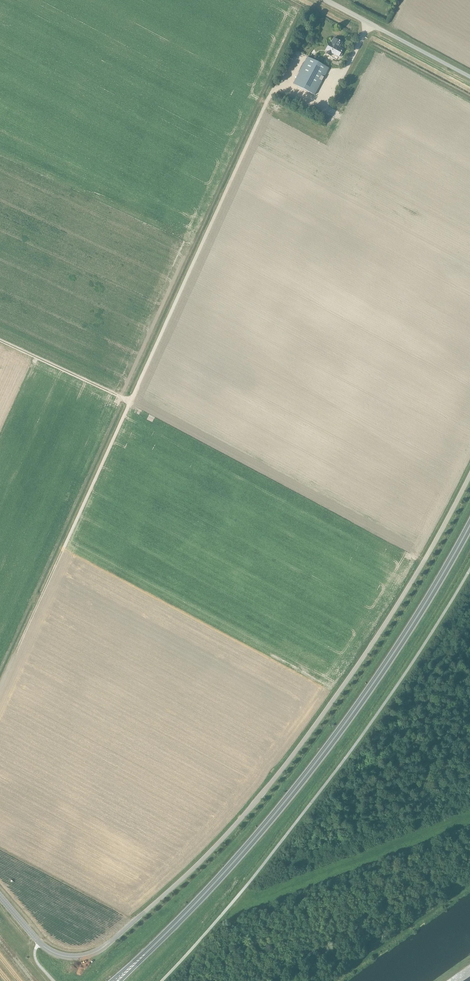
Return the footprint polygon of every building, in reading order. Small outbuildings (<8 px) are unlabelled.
[(342,51),(343,49),(339,48),(342,43),(340,42),(340,41),(339,41),(334,38),(331,43),(330,42),(326,50),(328,51),(326,54),(331,56),(332,53),(339,57),(340,57),(341,57),(342,55),(342,54),(341,53),(341,52),(342,52),(342,51)] [(315,95),(329,68),(307,57),(293,84),(315,95)]
